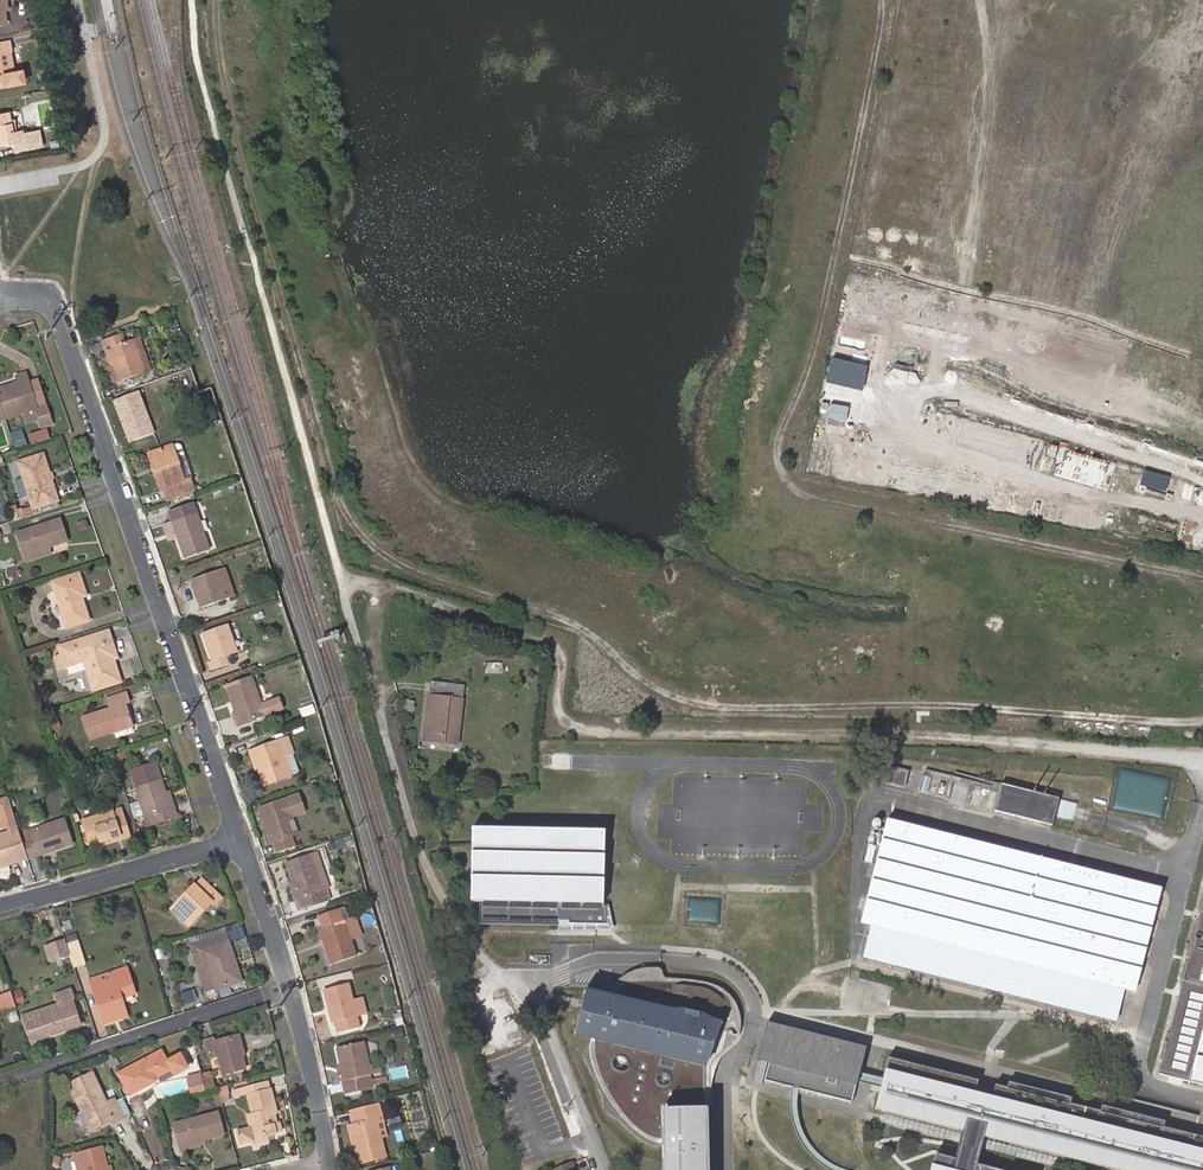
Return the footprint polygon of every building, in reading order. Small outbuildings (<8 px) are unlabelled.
[(14,73),(6,74),(2,52),(10,51),(8,40),(0,42),(0,86),(8,85),(25,82),(23,71),(14,73)] [(6,74),(14,73),(10,51),(2,52),(6,74)] [(40,75),(43,87),(51,86),(49,73),(40,75)] [(16,151),(42,146),(39,129),(24,131),(23,130),(14,132),(10,113),(0,114),(0,146),(14,143),(16,151)] [(109,351),(115,367),(120,383),(143,375),(132,343),(123,346),(119,337),(102,342),(106,351),(109,351)] [(111,368),(115,367),(109,351),(106,351),(111,368)] [(870,363),(835,355),(829,380),(865,388),(870,363)] [(0,389),(0,402),(5,419),(25,412),(28,422),(39,418),(42,425),(51,421),(46,405),(37,407),(30,385),(26,374),(16,377),(19,383),(0,389)] [(38,382),(30,385),(37,407),(46,405),(38,382)] [(128,414),(146,408),(141,394),(119,402),(122,412),(126,410),(128,414)] [(848,419),(850,404),(821,399),(820,406),(830,407),(828,416),(848,419)] [(154,429),(146,408),(128,414),(135,435),(154,429)] [(123,415),(130,436),(135,435),(128,414),(123,415)] [(50,437),(47,428),(28,434),(31,443),(50,437)] [(27,445),(22,429),(11,433),(16,448),(27,445)] [(157,437),(154,429),(135,435),(139,443),(157,437)] [(135,435),(130,436),(133,445),(139,443),(135,435)] [(175,449),(156,456),(161,472),(157,473),(165,495),(169,493),(172,501),(196,492),(193,483),(187,484),(175,449)] [(19,462),(23,471),(47,463),(44,454),(19,462)] [(161,472),(156,456),(151,457),(157,473),(161,472)] [(47,463),(23,471),(31,497),(38,494),(42,505),(60,499),(47,463)] [(1170,473),(1144,466),(1139,485),(1164,492),(1170,473)] [(34,508),(42,505),(38,494),(31,497),(34,508)] [(195,504),(171,513),(175,523),(181,539),(188,559),(211,550),(195,504)] [(25,554),(51,546),(69,540),(62,520),(19,533),(25,554)] [(175,523),(166,526),(172,542),(181,539),(175,523)] [(53,553),(51,546),(25,554),(28,561),(53,553)] [(271,558),(267,546),(259,549),(263,561),(271,558)] [(218,570),(227,598),(236,594),(227,567),(218,570)] [(218,570),(193,579),(203,606),(227,598),(218,570)] [(79,573),(52,582),(66,626),(89,619),(82,596),(86,595),(79,573)] [(263,600),(260,591),(246,596),(249,605),(263,600)] [(232,628),(206,637),(214,661),(211,662),(214,671),(231,665),(228,657),(240,653),(232,628)] [(85,658),(86,663),(95,690),(122,681),(116,661),(118,660),(110,632),(80,642),(61,649),(63,657),(67,669),(78,665),(74,653),(91,648),(94,655),(85,658)] [(78,665),(86,663),(85,658),(94,655),(91,648),(74,653),(78,665)] [(67,669),(63,657),(58,659),(61,670),(67,669)] [(254,678),(231,687),(240,714),(235,715),(239,726),(267,716),(283,710),(280,701),(264,706),(254,678)] [(431,682),(429,696),(463,700),(465,686),(431,682)] [(116,728),(135,722),(129,703),(132,701),(129,690),(109,697),(112,707),(86,716),(93,739),(117,732),(116,728)] [(463,700),(429,696),(423,741),(457,745),(463,700)] [(136,726),(135,722),(116,728),(117,732),(136,726)] [(289,738),(255,750),(261,769),(266,785),(293,776),(286,757),(293,754),(295,754),(289,738)] [(261,769),(255,750),(250,752),(257,771),(261,769)] [(300,773),(293,754),(286,757),(293,776),(300,773)] [(171,808),(166,793),(157,763),(132,770),(145,814),(150,813),(154,825),(179,817),(176,806),(171,808)] [(904,786),(908,769),(885,763),(880,780),(904,786)] [(76,777),(73,769),(64,773),(66,781),(76,777)] [(1172,772),(1162,770),(1161,778),(1160,781),(1157,807),(1169,808),(1172,780),(1172,772)] [(928,793),(932,777),(925,775),(921,791),(928,793)] [(1063,800),(1005,786),(998,813),(1056,827),(1063,800)] [(171,792),(166,793),(171,808),(176,806),(171,792)] [(293,839),(296,838),(290,821),(294,819),(308,814),(301,797),(262,811),(266,823),(269,821),(271,826),(267,827),(273,846),(275,846),(278,854),(296,848),(293,839)] [(9,798),(0,801),(0,814),(4,828),(8,826),(9,830),(5,832),(0,833),(0,866),(27,857),(22,840),(9,798)] [(1073,820),(1077,803),(1063,800),(1059,817),(1073,820)] [(120,835),(122,839),(132,836),(125,815),(117,818),(115,811),(83,821),(90,845),(102,841),(120,835)] [(30,837),(22,840),(27,857),(72,844),(64,819),(28,830),(30,837)] [(290,821),(296,838),(300,836),(294,819),(290,821)] [(1161,889),(887,821),(862,924),(871,926),(864,958),(1116,1021),(1124,990),(1135,993),(1161,889)] [(606,905),(607,831),(474,830),(473,904),(606,905)] [(103,845),(122,839),(120,835),(102,841),(103,845)] [(295,882),(300,900),(303,910),(327,903),(313,855),(289,863),(295,882)] [(195,887),(185,896),(188,900),(175,913),(189,928),(213,905),(216,908),(222,901),(203,881),(196,888),(195,887)] [(295,901),(300,900),(295,882),(290,883),(295,901)] [(188,900),(185,896),(172,910),(175,913),(188,900)] [(690,898),(688,919),(717,921),(718,900),(690,898)] [(351,940),(345,920),(342,910),(321,916),(325,927),(322,928),(333,964),(356,956),(351,940)] [(1160,1074),(1202,1085),(1202,910),(1160,1074)] [(357,917),(345,920),(351,940),(363,936),(357,917)] [(234,970),(239,968),(228,935),(196,944),(199,954),(206,951),(218,990),(239,984),(234,970)] [(71,959),(83,956),(79,940),(66,944),(69,954),(71,959)] [(65,941),(55,944),(59,957),(69,954),(66,944),(65,941)] [(757,960),(761,944),(754,942),(750,959),(757,960)] [(55,944),(47,946),(51,959),(59,957),(55,944)] [(71,959),(74,968),(86,965),(83,956),(71,959)] [(126,968),(113,972),(116,981),(129,976),(126,968)] [(243,982),(239,968),(234,970),(239,984),(243,982)] [(620,984),(601,996),(713,1023),(703,1066),(593,1039),(592,1056),(594,1066),(599,1080),(606,1093),(616,1108),(629,1124),(640,1134),(652,1141),(673,1151),(672,1118),(716,1116),(716,1109),(717,1075),(726,1056),(736,1047),(742,1040),(745,1030),(744,1019),(740,1007),(733,997),(724,990),(707,985),(694,983),(668,981),(664,970),(646,971),(634,975),(620,984)] [(116,981),(113,972),(90,980),(104,1024),(128,1016),(122,998),(134,993),(129,976),(116,981)] [(327,1000),(352,996),(349,985),(325,990),(327,1000)] [(183,1003),(195,999),(191,989),(180,993),(183,1003)] [(15,1006),(15,1004),(11,991),(0,995),(0,1004),(2,1010),(14,1006),(15,1006)] [(601,996),(586,992),(576,1035),(593,1039),(703,1066),(713,1023),(601,996)] [(360,1026),(352,996),(327,1000),(333,1023),(336,1022),(338,1031),(360,1026)] [(72,999),(22,1016),(30,1042),(81,1025),(72,999)] [(367,1014),(363,999),(353,1001),(357,1017),(367,1014)] [(10,1021),(17,1020),(15,1009),(7,1010),(10,1021)] [(864,1048),(768,1022),(753,1076),(849,1102),(864,1048)] [(245,1032),(239,1033),(244,1055),(250,1053),(245,1032)] [(244,1055),(239,1033),(217,1038),(216,1035),(208,1037),(212,1056),(221,1054),(225,1072),(247,1067),(244,1055)] [(362,1045),(338,1051),(348,1093),(373,1087),(362,1045)] [(162,1046),(118,1067),(129,1089),(155,1077),(153,1074),(171,1065),(174,1072),(188,1065),(181,1051),(167,1057),(162,1046)] [(890,1056),(877,1107),(966,1130),(959,1159),(938,1154),(934,1169),(1000,1169),(976,1164),(984,1135),(1120,1169),(1202,1169),(1202,1138),(988,1082),(984,1097),(967,1093),(971,1077),(890,1056)] [(83,1104),(92,1124),(111,1116),(112,1119),(122,1115),(113,1095),(105,1099),(91,1067),(68,1078),(77,1098),(82,1096),(84,1104),(83,1104)] [(189,1075),(193,1091),(205,1089),(206,1088),(206,1087),(203,1076),(200,1077),(198,1072),(190,1073),(189,1075)] [(213,1074),(203,1076),(206,1087),(206,1088),(208,1088),(216,1086),(213,1074)] [(273,1106),(277,1105),(271,1078),(237,1086),(238,1094),(248,1091),(253,1110),(247,1111),(250,1123),(237,1126),(240,1139),(253,1136),(252,1133),(263,1130),(264,1134),(282,1130),(280,1120),(276,1120),(274,1112),(273,1106)] [(226,1085),(216,1088),(221,1102),(230,1100),(226,1085)] [(89,1126),(92,1124),(83,1104),(84,1104),(82,1096),(77,1098),(89,1126)] [(376,1123),(383,1122),(380,1108),(352,1114),(354,1127),(352,1127),(356,1143),(354,1144),(358,1164),(384,1159),(380,1139),(376,1123)] [(217,1110),(174,1120),(179,1142),(222,1132),(217,1110)] [(672,1118),(673,1151),(673,1169),(717,1169),(716,1116),(672,1118)] [(386,1138),(383,1122),(376,1123),(380,1139),(386,1138)] [(356,1143),(352,1127),(348,1128),(351,1144),(354,1144),(356,1143)] [(252,1133),(253,1136),(254,1139),(265,1137),(264,1134),(263,1130),(252,1133)] [(75,1168),(71,1169),(107,1169),(100,1140),(75,1145),(79,1161),(80,1167),(75,1168)]
